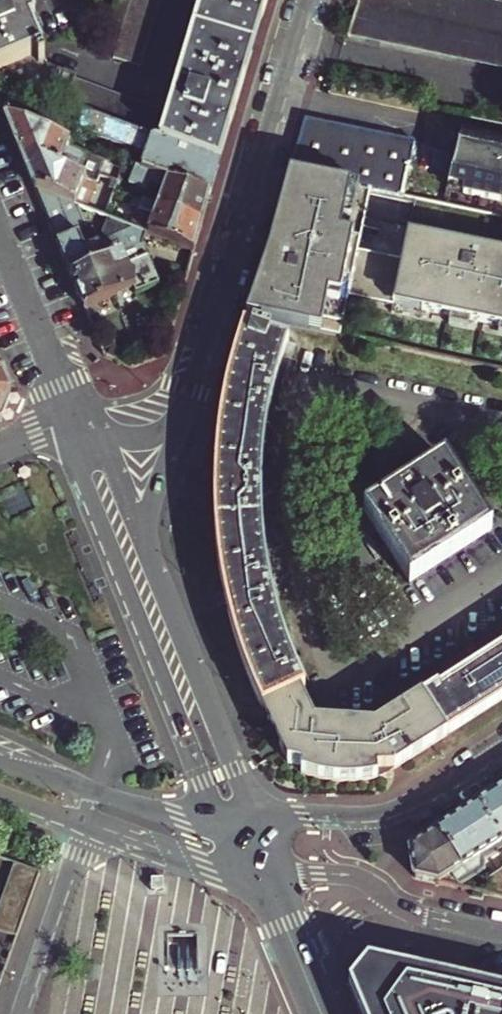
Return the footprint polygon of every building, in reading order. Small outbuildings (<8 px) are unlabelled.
[(83,114),(217,164),(267,0),(202,0),(167,116),(75,81),(76,79),(47,68),(29,26),(34,24),(28,8),(22,10),(18,0),(0,0),(0,83),(83,114)] [(107,42),(116,45),(112,60),(141,69),(162,0),(119,0),(107,42)] [(487,0),(357,0),(357,5),(350,35),(501,67),(501,3),(487,0)] [(209,196),(217,164),(83,114),(76,131),(141,155),(136,170),(209,196)] [(74,147),(4,118),(22,160),(63,175),(72,153),(74,147)] [(417,141),(305,118),(290,172),(340,182),(372,189),(404,195),(417,141)] [(463,131),(457,161),(449,184),(448,189),(501,200),(501,139),(463,131)] [(98,187),(63,175),(22,160),(35,191),(79,209),(95,215),(99,202),(114,207),(119,194),(112,192),(115,185),(101,179),(98,187)] [(201,224),(209,196),(136,170),(130,185),(144,190),(149,190),(151,185),(165,191),(159,209),(201,224)] [(340,182),(290,172),(256,285),(246,316),(340,336),(348,299),(359,250),(372,189),(340,182)] [(88,231),(79,209),(35,191),(84,311),(133,289),(135,295),(158,285),(143,245),(147,236),(133,230),(110,240),(104,224),(88,231)] [(143,203),(133,230),(147,236),(192,255),(201,224),(159,209),(143,203)] [(359,250),(348,299),(393,308),(392,313),(501,336),(501,256),(408,237),(403,259),(359,250)] [(252,685),(263,709),(299,689),(306,686),(290,651),(282,626),(274,599),(269,574),(264,547),(262,518),(261,492),(263,461),(266,431),(271,404),(277,382),(282,360),(289,340),(270,334),(272,329),(252,323),(250,327),(241,324),(234,351),(226,380),(219,409),(214,441),(213,473),(212,505),(214,534),(217,564),(223,597),(231,627),(240,657),(252,685)] [(446,461),(365,512),(411,583),(491,533),(446,461)] [(422,695),(447,734),(501,699),(501,647),(437,688),(436,686),(422,695)] [(299,689),(263,709),(273,731),(300,735),(301,732),(350,741),(355,741),(358,724),(313,721),(299,689)] [(421,727),(431,744),(447,734),(422,695),(381,721),(421,727)] [(404,750),(410,759),(431,744),(421,727),(381,721),(359,717),(358,724),(355,741),(404,750)] [(300,735),(273,731),(283,751),(303,744),(321,746),(324,752),(348,755),(350,741),(301,732),(300,735)] [(329,771),(327,780),(353,781),(366,779),(376,776),(377,768),(395,769),(410,759),(404,750),(355,741),(350,741),(348,755),(345,773),(329,771)] [(303,744),(283,751),(288,763),(302,764),(302,771),(307,774),(327,780),(329,771),(345,773),(348,755),(324,752),(321,746),(303,744)] [(477,805),(501,843),(501,790),(501,789),(477,805)] [(437,830),(462,868),(452,874),(456,880),(501,851),(501,843),(477,805),(437,830)] [(418,879),(438,884),(452,874),(462,868),(437,830),(411,846),(409,851),(415,877),(418,879)] [(16,862),(12,875),(0,907),(0,929),(19,936),(42,871),(16,862)] [(501,898),(501,873),(488,882),(485,894),(501,898)] [(158,891),(164,891),(164,878),(152,879),(152,891),(158,891)] [(363,1013),(501,1013),(501,991),(371,960),(351,983),(363,1013)]
